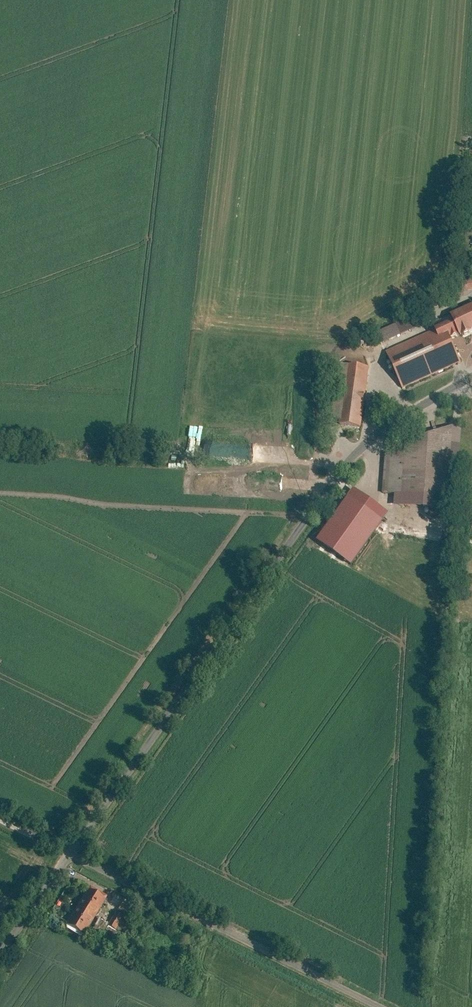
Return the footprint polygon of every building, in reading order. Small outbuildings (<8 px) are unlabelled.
[(471,290),(471,280),(463,280),(463,290),(471,290)] [(443,303),(437,292),(427,297),(433,309),(443,303)] [(394,348),(410,383),(466,357),(457,339),(471,332),(471,305),(455,312),(458,318),(394,348)] [(404,321),(377,332),(382,343),(389,340),(387,334),(394,331),(396,334),(408,329),(404,321)] [(358,362),(349,422),(371,425),(380,365),(358,362)] [(450,433),(403,431),(401,459),(384,459),(382,497),(445,501),(450,433)] [(355,488),(319,542),(355,565),(391,511),(355,488)] [(95,891),(70,932),(85,941),(110,901),(95,891)] [(119,913),(109,930),(119,936),(129,918),(119,913)]
